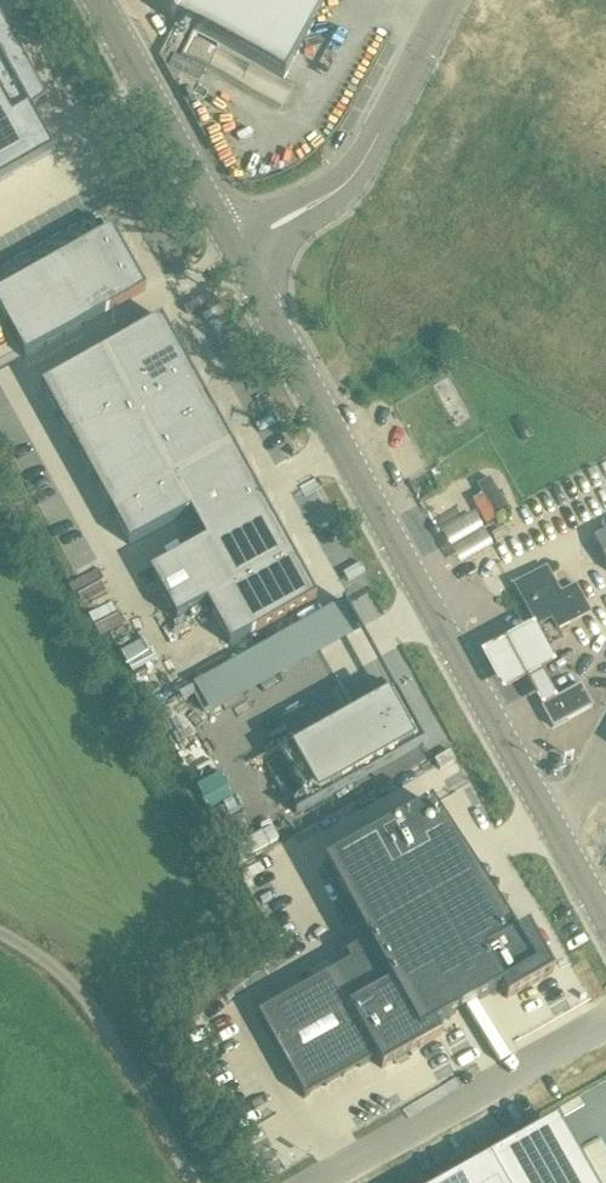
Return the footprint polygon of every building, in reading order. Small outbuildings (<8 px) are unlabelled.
[(174,23),(186,0),(161,0),(174,23)] [(174,23),(283,81),(326,0),(186,0),(174,23)] [(52,154),(29,112),(46,102),(39,90),(35,84),(9,36),(3,26),(0,20),(0,183),(52,154)] [(0,291),(0,313),(25,358),(145,291),(111,230),(0,291)] [(130,336),(40,385),(129,545),(189,512),(204,540),(205,540),(149,571),(176,620),(206,603),(229,645),(255,631),(255,632),(316,598),(265,506),(250,479),(160,318),(130,335),(130,336)] [(496,520),(494,516),(507,509),(490,478),(477,485),(482,494),(471,500),(476,508),(485,526),(496,520)] [(472,515),(439,534),(459,569),(492,550),(472,515)] [(593,538),(605,565),(605,532),(593,538)] [(561,591),(549,568),(516,586),(537,624),(550,618),(557,631),(592,612),(576,583),(561,591)] [(541,707),(544,712),(552,728),(592,706),(580,685),(541,707)] [(392,692),(278,756),(309,811),(423,747),(392,692)] [(435,759),(434,760),(440,770),(455,761),(455,760),(450,751),(435,759)] [(349,962),(257,1014),(304,1098),(376,1058),(382,1069),(441,1035),(435,1025),(500,987),(507,999),(554,973),(528,926),(505,939),(430,805),(323,864),(366,942),(345,954),(349,962)] [(442,1182),(592,1182),(574,1150),(557,1160),(539,1129),(454,1177),(442,1182)]
